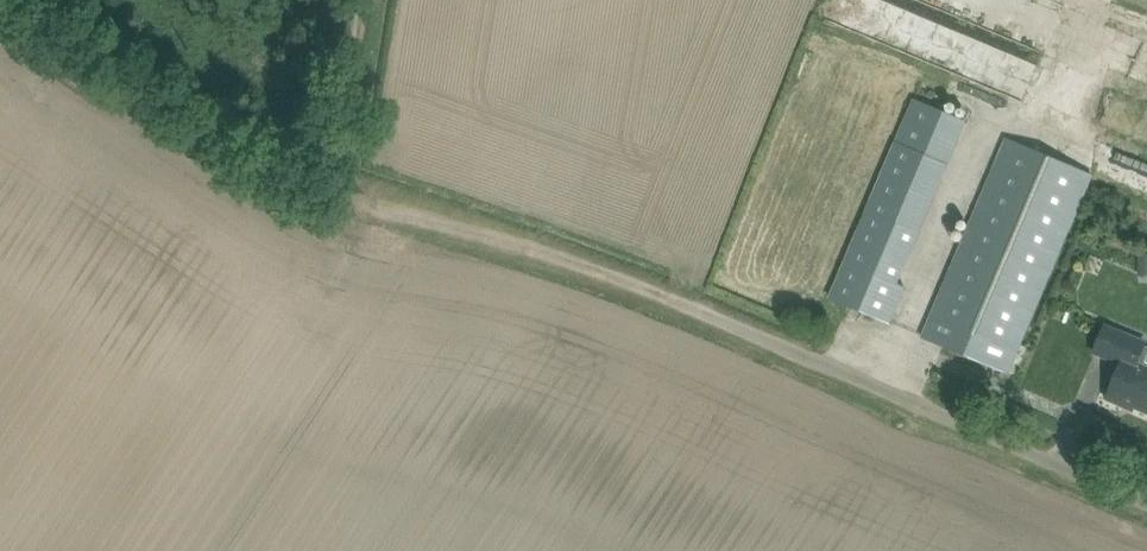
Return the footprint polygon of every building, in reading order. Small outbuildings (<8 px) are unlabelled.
[(868,211),(831,297),(891,322),(907,287),(899,284),(967,120),(915,99),(898,141),(868,211)] [(1008,138),(933,314),(924,336),(1009,372),(1093,174),(1008,138)] [(1138,254),(1139,276),(1146,275),(1146,253),(1138,254)] [(1104,330),(1095,352),(1122,363),(1108,398),(1125,405),(1127,402),(1146,411),(1146,367),(1138,363),(1146,343),(1106,325),(1104,330)]
